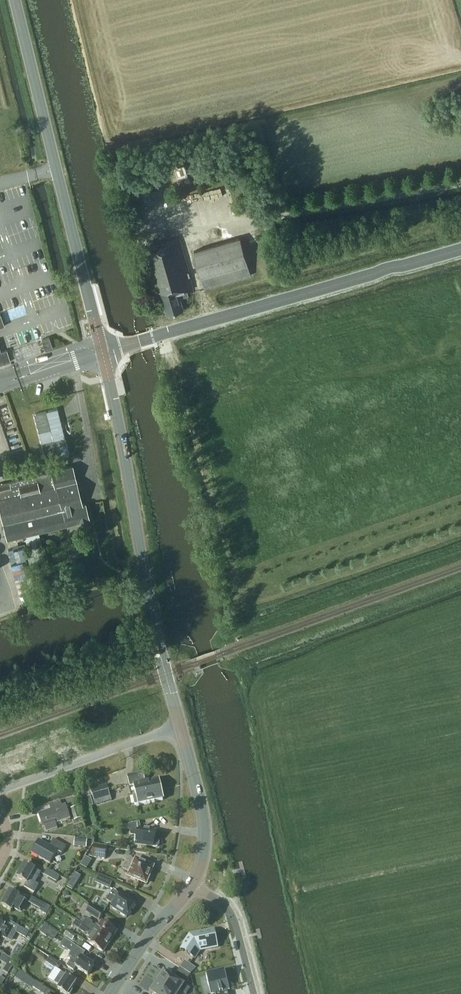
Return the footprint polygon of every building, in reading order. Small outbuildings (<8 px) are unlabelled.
[(148,246),(160,294),(164,293),(169,314),(186,310),(182,292),(188,291),(183,270),(190,268),(182,238),(148,246)] [(254,276),(246,238),(198,248),(207,287),(254,276)] [(42,339),(45,349),(52,347),(49,337),(42,339)] [(14,348),(18,359),(43,350),(39,339),(14,348)] [(10,361),(6,350),(0,352),(0,350),(0,364),(10,361)] [(57,408),(34,414),(44,455),(56,452),(58,458),(69,455),(57,408)] [(72,466),(50,471),(29,476),(29,477),(9,481),(9,482),(0,484),(0,512),(7,539),(78,522),(79,526),(90,524),(89,519),(85,503),(82,504),(72,466)] [(30,558),(12,563),(25,609),(43,604),(30,558)] [(146,782),(143,773),(128,776),(130,785),(135,784),(137,795),(134,796),(133,797),(135,805),(136,805),(164,799),(159,779),(146,782)] [(95,788),(90,790),(95,805),(102,803),(100,795),(98,796),(95,788)] [(62,806),(60,801),(50,804),(52,810),(38,814),(43,828),(45,828),(47,832),(58,829),(56,824),(71,819),(66,805),(62,806)] [(81,818),(78,806),(71,808),(74,820),(81,818)] [(141,829),(139,823),(129,825),(131,834),(138,835),(136,844),(158,847),(159,846),(160,845),(160,843),(160,842),(160,841),(158,840),(155,839),(157,831),(141,829)] [(67,846),(54,839),(49,846),(39,840),(32,853),(50,863),(57,850),(63,853),(67,846)] [(74,846),(86,848),(87,840),(75,839),(74,846)] [(107,846),(94,844),(92,857),(105,859),(107,846)] [(87,869),(92,860),(86,856),(81,865),(87,869)] [(135,861),(128,858),(123,869),(132,873),(130,877),(146,883),(146,882),(148,883),(151,877),(149,876),(153,868),(141,863),(142,861),(136,859),(135,861)] [(40,872),(24,863),(16,877),(26,883),(23,887),(33,893),(37,885),(34,883),(40,872)] [(60,876),(47,869),(44,874),(56,881),(60,876)] [(98,876),(96,882),(109,888),(112,882),(98,876)] [(69,882),(67,887),(72,891),(75,886),(69,882)] [(121,895),(113,890),(106,901),(113,905),(111,907),(127,917),(135,904),(126,898),(126,897),(121,894),(121,895)] [(24,899),(8,891),(0,905),(11,910),(12,908),(18,911),(24,899)] [(46,915),(51,907),(44,903),(32,896),(28,903),(41,909),(39,911),(46,915)] [(104,912),(90,904),(85,911),(98,920),(104,912)] [(82,925),(110,942),(117,932),(102,922),(98,927),(95,925),(94,926),(92,924),(91,922),(86,919),(82,925)] [(6,939),(11,929),(15,931),(18,926),(8,920),(5,925),(0,923),(0,936),(6,939)] [(45,925),(40,932),(47,937),(52,930),(45,925)] [(110,942),(82,925),(79,930),(84,933),(86,933),(89,934),(88,936),(91,938),(88,942),(103,952),(110,942)] [(15,931),(15,932),(26,938),(29,932),(18,926),(15,931)] [(68,930),(65,935),(73,940),(76,935),(68,930)] [(190,935),(180,949),(181,950),(182,948),(194,956),(193,958),(194,958),(199,950),(218,946),(217,945),(216,946),(213,931),(215,931),(215,930),(190,935)] [(65,939),(60,945),(71,952),(68,956),(72,958),(67,966),(73,971),(76,967),(88,975),(94,965),(82,957),(85,952),(71,943),(65,939)] [(3,954),(0,959),(0,960),(7,964),(3,970),(8,973),(16,961),(3,954)] [(61,964),(49,957),(46,962),(57,970),(61,964)] [(183,962),(180,967),(190,974),(194,969),(183,962)] [(54,968),(48,978),(54,982),(60,985),(58,988),(67,993),(68,993),(70,993),(73,990),(71,989),(76,981),(66,975),(66,976),(60,972),(54,968)] [(190,975),(180,968),(177,973),(187,980),(190,975)] [(158,982),(175,993),(178,993),(180,991),(185,993),(186,993),(190,989),(164,972),(158,982)] [(206,977),(210,991),(215,990),(217,993),(228,993),(227,991),(226,992),(225,987),(229,986),(225,972),(206,977)] [(32,986),(43,993),(44,993),(47,989),(35,981),(35,982),(32,986)] [(158,982),(151,993),(153,993),(175,993),(158,982)]
